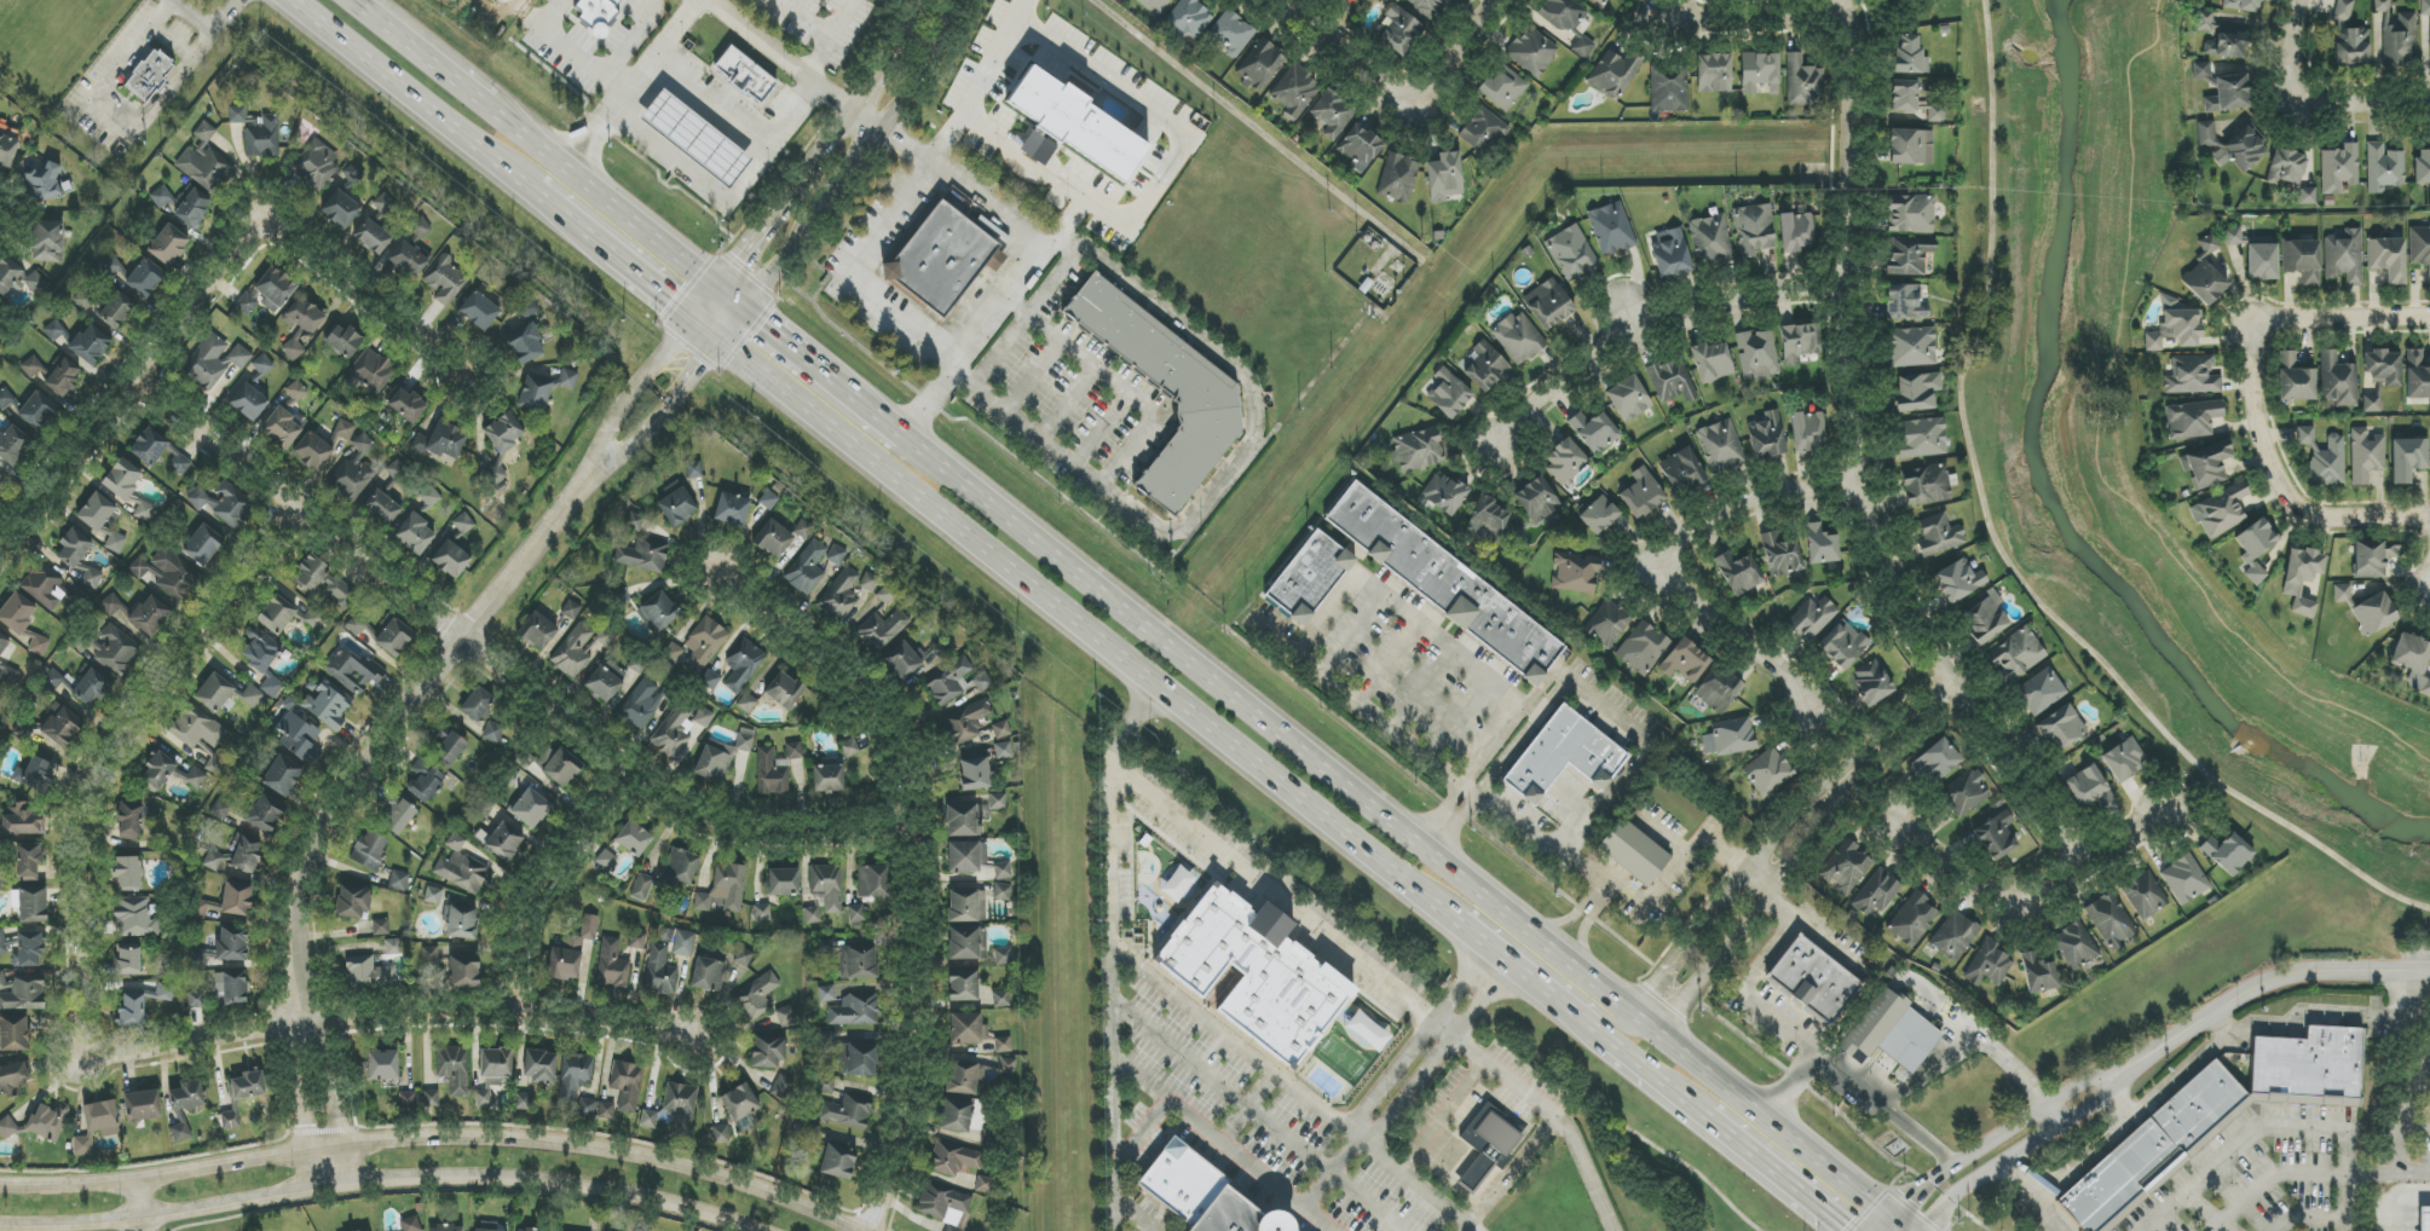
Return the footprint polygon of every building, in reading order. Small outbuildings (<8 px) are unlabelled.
[(571,16),(604,37),(620,12),(616,9),(622,0),(581,0),(571,16)] [(1157,15),(1169,0),(1137,0),(1157,15)] [(1200,0),(1180,0),(1164,20),(1193,44),(1214,17),(1197,3),(1200,0)] [(1430,20),(1448,0),(1406,0),(1430,20)] [(1596,44),(1583,36),(1592,20),(1558,0),(1545,0),(1536,15),(1577,39),(1570,52),(1586,61),(1596,44)] [(2258,12),(2259,0),(2222,0),(2222,10),(2258,12)] [(2352,0),(2337,0),(2333,17),(2349,21),(2354,0),(2352,0)] [(2390,0),(2373,0),(2373,11),(2389,12),(2390,0)] [(1385,13),(1393,20),(1376,38),(1400,59),(1426,30),(1395,2),(1385,13)] [(1257,31),(1228,8),(1206,37),(1236,59),(1257,31)] [(2196,31),(2213,32),(2214,11),(2197,10),(2196,31)] [(2416,13),(2397,13),(2397,30),(2383,30),(2383,64),(2416,64),(2416,13)] [(1506,58),(1540,79),(1560,47),(1525,26),(1506,58)] [(2335,64),(2369,63),(2369,28),(2345,29),(2345,43),(2335,43),(2335,64)] [(2202,56),(2244,58),(2245,34),(2217,33),(2216,43),(2203,42),(2202,56)] [(1929,74),(1929,57),(1921,57),(1921,36),(1895,35),(1894,73),(1929,74)] [(1235,75),(1262,93),(1288,56),(1261,37),(1235,75)] [(761,105),(715,69),(732,47),(778,82),(761,105)] [(1586,82),(1615,103),(1646,59),(1631,48),(1623,60),(1609,50),(1586,82)] [(154,51),(125,88),(145,104),(174,67),(154,51)] [(1788,105),(1823,104),(1822,67),(1802,68),(1801,52),(1786,53),(1788,105)] [(1780,54),(1742,53),(1741,95),(1757,95),(1757,84),(1769,85),(1769,95),(1780,95),(1780,54)] [(1732,55),(1698,54),(1697,92),(1731,93),(1732,55)] [(2192,81),(2209,80),(2209,62),(2192,63),(2192,81)] [(1269,96),(1288,110),(1283,117),(1293,124),(1323,85),(1293,63),(1269,96)] [(1491,81),(1486,77),(1476,89),(1504,114),(1529,86),(1505,64),(1491,81)] [(1028,67),(1006,103),(1037,123),(1034,127),(1125,183),(1151,142),(1028,67)] [(1687,70),(1651,70),(1651,112),(1688,112),(1687,70)] [(2203,98),(2204,113),(2249,108),(2245,74),(2214,77),(2216,97),(2203,98)] [(1891,112),(1927,112),(1927,123),(1944,123),(1944,104),(1919,103),(1919,81),(1891,81),(1891,112)] [(1305,115),(1333,140),(1358,112),(1330,87),(1305,115)] [(663,89),(752,160),(729,189),(639,119),(663,89)] [(246,157),(279,156),(279,115),(260,115),(260,118),(246,118),(246,106),(229,106),(229,124),(245,124),(246,157)] [(1508,127),(1482,106),(1457,136),(1484,158),(1508,127)] [(175,166),(214,194),(233,168),(205,147),(217,130),(204,121),(193,135),(202,141),(194,152),(188,147),(175,166)] [(1350,166),(1361,175),(1385,145),(1356,122),(1336,147),(1353,161),(1350,166)] [(1933,165),(1934,131),(1890,130),(1889,164),(1933,165)] [(1044,167),(1057,147),(1031,131),(1018,151),(1044,167)] [(289,169),(319,193),(339,169),(332,164),(338,156),(315,137),(289,169)] [(2367,142),(2368,194),(2385,194),(2385,187),(2405,186),(2404,151),(2384,152),(2384,142),(2367,142)] [(2358,143),(2341,144),(2341,150),(2321,151),(2322,195),(2342,195),(2342,185),(2359,185),(2358,143)] [(2266,183),(2278,186),(2279,181),(2291,184),(2289,194),(2300,196),(2299,202),(2314,205),(2317,190),(2300,187),(2307,156),(2273,149),(2266,183)] [(1407,204),(1421,163),(1389,152),(1376,194),(1407,204)] [(1427,154),(1429,204),(1446,203),(1445,190),(1461,189),(1459,153),(1427,154)] [(66,191),(51,161),(23,175),(38,205),(66,191)] [(365,179),(357,162),(342,170),(350,187),(365,179)] [(189,228),(213,210),(194,184),(174,198),(164,185),(149,195),(161,211),(171,204),(189,228)] [(362,210),(339,189),(320,210),(344,231),(362,210)] [(397,204),(384,192),(371,204),(384,217),(397,204)] [(1934,233),(1935,196),(1888,195),(1888,233),(1934,233)] [(1637,244),(1620,200),(1586,213),(1603,257),(1637,244)] [(946,201),(1008,247),(1003,252),(1011,259),(999,274),(989,267),(948,323),(928,307),(925,311),(885,282),(887,268),(897,265),(946,201)] [(1733,208),(1739,259),(1756,257),(1755,251),(1776,248),(1771,204),(1733,208)] [(1780,215),(1781,254),(1801,253),(1800,246),(1814,245),(1813,213),(1780,215)] [(1734,258),(1722,214),(1689,222),(1700,267),(1734,258)] [(418,240),(433,230),(423,217),(408,227),(418,240)] [(353,236),(379,256),(393,238),(368,218),(353,236)] [(64,222),(33,221),(33,262),(63,263),(64,222)] [(172,268),(191,238),(167,222),(147,253),(172,268)] [(1543,243),(1568,282),(1599,263),(1574,223),(1543,243)] [(2410,265),(2428,265),(2428,285),(2429,285),(2429,226),(2409,226),(2410,265)] [(1656,233),(1658,243),(1651,244),(1659,280),(1692,272),(1682,227),(1656,233)] [(2242,244),(2241,228),(2223,229),(2225,246),(2242,244)] [(2346,287),(2362,286),(2361,229),(2344,229),(2344,236),(2324,236),(2325,278),(2346,278),(2346,287)] [(2205,255),(2220,249),(2214,233),(2199,240),(2205,255)] [(2282,273),(2302,272),(2302,287),(2319,287),(2318,238),(2299,238),(2299,240),(2282,241),(2282,273)] [(2367,271),(2387,270),(2387,285),(2404,285),(2404,239),(2367,239),(2367,271)] [(387,260),(413,281),(429,261),(403,240),(387,260)] [(1924,276),(1925,253),(1935,253),(1936,243),(1889,241),(1888,275),(1924,276)] [(2276,244),(2247,245),(2248,281),(2277,280),(2276,244)] [(438,293),(433,299),(447,309),(470,278),(441,256),(422,281),(438,293)] [(2,298),(21,281),(33,296),(47,284),(35,270),(26,278),(8,258),(0,265),(0,296),(2,298)] [(125,283),(146,300),(167,275),(146,258),(125,283)] [(2208,307),(2230,284),(2201,258),(2180,282),(2208,307)] [(236,306),(247,316),(260,302),(274,314),(298,287),(274,265),(236,306)] [(1138,487),(1181,519),(1247,434),(1241,386),(1099,272),(1064,313),(1182,406),(1179,417),(1182,426),(1184,428),(1138,487)] [(1576,311),(1553,277),(1522,298),(1545,332),(1576,311)] [(505,303),(476,285),(458,314),(487,332),(505,303)] [(1886,285),(1885,319),(1929,320),(1930,303),(1921,302),(1921,286),(1886,285)] [(84,312),(96,301),(84,289),(72,300),(84,312)] [(97,317),(115,331),(136,304),(119,290),(97,317)] [(281,319),(297,332),(281,351),(295,363),(306,350),(297,342),(306,332),(311,336),(327,318),(300,296),(281,319)] [(516,312),(531,321),(540,308),(525,298),(516,312)] [(1518,367),(1547,346),(1520,309),(1491,330),(1518,367)] [(53,343),(66,332),(56,319),(43,329),(53,343)] [(520,366),(547,352),(532,322),(504,337),(520,366)] [(92,367),(112,341),(89,323),(68,349),(92,367)] [(323,341),(349,360),(365,339),(348,326),(345,330),(336,323),(323,341)] [(1800,365),(1799,356),(1817,353),(1814,333),(1806,334),(1804,324),(1779,328),(1785,367),(1800,365)] [(1892,329),(1891,365),(1935,366),(1936,329),(1892,329)] [(1780,376),(1772,330),(1751,334),(1751,331),(1736,334),(1745,382),(1780,376)] [(234,342),(231,346),(210,332),(183,372),(212,391),(231,363),(243,371),(254,355),(234,342)] [(1511,368),(1483,339),(1470,351),(1477,358),(1463,371),(1484,394),(1511,368)] [(1725,339),(1691,350),(1701,385),(1735,375),(1725,339)] [(346,378),(377,396),(396,365),(365,346),(346,378)] [(2406,399),(2429,399),(2429,366),(2422,366),(2422,349),(2406,350),(2406,399)] [(2357,364),(2337,364),(2336,350),(2320,350),(2321,402),(2334,402),(2335,407),(2358,407),(2357,364)] [(2279,401),(2315,400),(2315,369),(2295,370),(2295,351),(2279,351),(2279,401)] [(2365,352),(2366,387),(2401,386),(2400,351),(2365,352)] [(251,364),(259,372),(251,379),(256,384),(275,367),(263,353),(251,364)] [(20,366),(31,380),(37,375),(43,382),(50,376),(34,355),(20,366)] [(42,383),(64,399),(78,381),(74,379),(82,369),(63,355),(42,383)] [(2167,394),(2222,392),(2221,376),(2213,376),(2212,355),(2165,357),(2167,394)] [(1660,404),(1682,395),(1685,402),(1698,397),(1683,360),(1667,367),(1665,360),(1646,368),(1660,404)] [(1432,376),(1440,384),(1427,396),(1449,420),(1474,397),(1444,365),(1432,376)] [(558,386),(574,390),(578,373),(562,369),(558,386)] [(1653,406),(1633,374),(1605,392),(1625,424),(1653,406)] [(1935,391),(1942,391),(1941,374),(1897,376),(1898,395),(1893,396),(1894,412),(1935,410),(1935,391)] [(546,412),(552,380),(526,375),(520,407),(546,412)] [(293,405),(309,395),(300,380),(284,390),(293,405)] [(252,423),(270,403),(246,382),(228,402),(252,423)] [(429,403),(412,391),(410,393),(394,383),(382,401),(416,423),(429,403)] [(15,400),(5,387),(0,391),(0,409),(2,411),(15,400)] [(57,407),(35,391),(17,415),(39,431),(57,407)] [(2380,412),(2380,395),(2363,395),(2364,413),(2380,412)] [(2212,437),(2211,419),(2224,418),(2223,402),(2166,405),(2168,440),(2212,437)] [(260,432),(288,450),(305,424),(277,405),(260,432)] [(1567,421),(1594,457),(1622,436),(1605,413),(1592,422),(1583,409),(1567,421)] [(1746,425),(1755,461),(1788,453),(1777,409),(1762,413),(1764,421),(1746,425)] [(1790,413),(1794,451),(1825,447),(1821,413),(1803,415),(1803,412),(1790,413)] [(333,436),(350,442),(357,425),(340,419),(333,436)] [(1731,419),(1697,431),(1712,474),(1746,462),(1731,419)] [(1947,456),(1945,419),(1898,421),(1900,458),(1947,456)] [(415,433),(410,450),(422,454),(423,450),(458,462),(468,433),(437,422),(431,439),(415,433)] [(13,468),(35,442),(11,423),(0,437),(0,458),(13,468)] [(170,442),(148,426),(129,451),(151,468),(170,442)] [(1402,474),(1446,461),(1436,426),(1391,440),(1397,457),(1402,474)] [(2344,484),(2343,435),(2327,435),(2327,447),(2316,447),(2316,427),(2292,428),(2292,444),(2309,443),(2310,485),(2344,484)] [(2384,437),(2367,438),(2367,428),(2351,428),(2351,486),(2368,485),(2368,472),(2385,471),(2384,437)] [(317,472),(335,450),(310,430),(292,453),(317,472)] [(364,457),(376,446),(364,432),(352,444),(364,457)] [(1566,485),(1590,461),(1567,437),(1542,461),(1566,485)] [(2410,484),(2409,470),(2429,470),(2428,439),(2391,440),(2392,485),(2410,484)] [(2227,481),(2220,462),(2233,457),(2227,440),(2178,457),(2184,474),(2189,472),(2196,491),(2227,481)] [(175,456),(168,466),(183,476),(193,462),(170,446),(167,451),(175,456)] [(1707,478),(1688,446),(1657,464),(1677,496),(1707,478)] [(134,509),(141,501),(131,491),(144,476),(123,457),(102,481),(134,509)] [(352,505),(376,475),(356,458),(331,488),(352,505)] [(386,469),(395,481),(408,471),(398,459),(386,469)] [(1951,501),(1947,464),(1902,470),(1907,506),(1951,501)] [(1636,484),(1619,493),(1634,520),(1666,502),(1646,465),(1631,474),(1636,484)] [(1420,499),(1454,517),(1468,490),(1434,472),(1420,499)] [(1561,505),(1539,475),(1512,494),(1535,525),(1561,505)] [(232,503),(234,484),(220,482),(218,495),(191,492),(190,506),(215,508),(213,522),(241,526),(242,516),(252,517),(253,505),(232,503)] [(673,528),(698,511),(679,482),(654,499),(673,528)] [(1358,482),(1569,652),(1541,690),(1329,522),(1358,482)] [(2246,522),(2237,501),(2250,496),(2244,483),(2190,505),(2204,540),(2246,522)] [(443,498),(430,485),(418,496),(430,509),(443,498)] [(363,509),(389,526),(401,507),(376,490),(363,509)] [(770,511),(780,498),(768,490),(758,502),(770,511)] [(76,517),(95,531),(109,537),(105,548),(121,555),(128,538),(119,534),(113,529),(104,526),(114,512),(116,507),(96,491),(76,517)] [(747,529),(754,499),(721,491),(713,522),(747,529)] [(1492,506),(1495,499),(1480,493),(1466,532),(1499,544),(1511,513),(1492,506)] [(1630,522),(1600,495),(1578,519),(1598,537),(1609,525),(1619,534),(1630,522)] [(134,517),(150,523),(156,506),(140,500),(134,517)] [(476,526),(465,512),(451,522),(463,536),(476,526)] [(420,557),(438,532),(410,513),(392,538),(420,557)] [(1924,564),(1966,543),(1961,534),(1956,522),(1946,527),(1938,513),(1916,524),(1922,537),(1914,542),(1924,564)] [(2253,558),(2280,541),(2264,517),(2233,537),(2244,554),(2236,559),(2254,586),(2266,578),(2253,558)] [(795,539),(771,518),(752,541),(775,561),(795,539)] [(808,540),(814,526),(801,520),(795,535),(808,540)] [(182,553),(205,568),(224,537),(201,522),(182,553)] [(1810,565),(1840,561),(1836,534),(1823,536),(1821,522),(1804,525),(1810,565)] [(72,569),(95,545),(74,525),(58,542),(64,548),(57,555),(72,569)] [(1804,570),(1796,539),(1779,543),(1776,531),(1760,535),(1771,578),(1804,570)] [(1321,532),(1270,599),(1310,629),(1361,562),(1321,532)] [(453,581),(473,561),(449,538),(430,558),(453,581)] [(614,566),(664,572),(668,542),(636,538),(635,548),(617,546),(614,566)] [(806,597),(825,575),(815,566),(828,550),(814,539),(782,577),(806,597)] [(2354,578),(2385,577),(2385,559),(2399,558),(2399,541),(2354,542),(2354,578)] [(848,551),(833,545),(826,560),(841,567),(848,551)] [(2279,593),(2295,597),(2290,612),(2313,619),(2318,603),(2298,597),(2302,582),(2312,585),(2315,574),(2321,575),(2327,556),(2293,547),(2279,593)] [(151,564),(164,573),(155,586),(181,603),(199,575),(160,550),(151,564)] [(1765,581),(1749,553),(1734,562),(1727,551),(1712,560),(1735,599),(1765,581)] [(336,562),(323,552),(318,558),(311,552),(289,578),(309,595),(336,562)] [(1552,590),(1594,594),(1596,573),(1600,573),(1601,558),(1554,553),(1553,567),(1554,568),(1552,590)] [(140,578),(151,567),(140,557),(129,568),(140,578)] [(1987,583),(1981,572),(1973,576),(1962,557),(1932,576),(1950,606),(1987,583)] [(79,585),(68,595),(39,564),(21,582),(49,612),(67,596),(78,608),(90,597),(79,585)] [(843,624),(860,593),(852,589),(860,575),(843,565),(818,609),(843,624)] [(80,585),(97,592),(105,574),(88,567),(80,585)] [(858,585),(872,594),(881,579),(867,570),(858,585)] [(345,610),(358,594),(337,577),(324,594),(345,610)] [(888,606),(900,589),(888,580),(875,596),(888,606)] [(2351,584),(2333,585),(2334,604),(2351,603),(2351,584)] [(635,611),(654,636),(681,614),(662,589),(635,611)] [(16,591),(0,612),(0,616),(21,632),(38,609),(16,591)] [(2002,602),(1993,591),(1958,619),(1981,647),(2010,624),(1997,607),(2002,602)] [(2349,609),(2365,637),(2398,619),(2383,591),(2349,609)] [(153,641),(174,611),(149,594),(137,612),(111,595),(103,606),(153,641)] [(256,619),(277,637),(298,611),(277,594),(256,619)] [(1816,605),(1809,598),(1785,624),(1807,645),(1839,611),(1824,596),(1816,605)] [(1607,650),(1633,620),(1609,598),(1582,628),(1607,650)] [(576,621),(581,606),(566,601),(561,615),(576,621)] [(917,616),(905,604),(888,620),(880,611),(856,634),(875,654),(917,616)] [(328,616),(313,605),(301,621),(317,632),(328,616)] [(560,624),(532,609),(517,637),(546,652),(560,624)] [(384,627),(374,645),(399,659),(415,630),(386,614),(380,625),(384,627)] [(683,645),(693,652),(685,662),(700,674),(731,635),(706,616),(683,645)] [(1640,677),(1671,644),(1645,620),(1614,653),(1640,677)] [(1848,627),(1840,620),(1817,647),(1845,672),(1871,644),(1850,625),(1848,627)] [(551,665),(577,679),(590,656),(585,653),(597,633),(575,621),(551,665)] [(142,653),(110,623),(86,649),(118,679),(142,653)] [(608,648),(617,632),(602,624),(594,640),(608,648)] [(1984,657),(1994,669),(1999,666),(2012,683),(2048,655),(2025,625),(1984,657)] [(250,640),(239,657),(265,674),(282,647),(251,626),(244,636),(250,640)] [(2399,633),(2391,663),(2411,669),(2407,683),(2422,687),(2420,693),(2429,696),(2429,675),(2424,673),(2429,653),(2429,642),(2399,633)] [(51,640),(35,634),(29,651),(44,658),(51,640)] [(768,656),(743,637),(724,661),(735,670),(723,685),(737,696),(768,656)] [(1676,670),(1693,684),(1712,661),(1683,637),(1657,668),(1669,678),(1676,670)] [(9,646),(0,639),(0,657),(9,646)] [(902,682),(923,662),(902,640),(881,659),(902,682)] [(970,690),(963,677),(973,672),(962,650),(948,658),(941,644),(930,650),(940,669),(923,678),(938,707),(970,690)] [(584,688),(610,705),(633,670),(640,675),(647,664),(634,656),(625,670),(605,656),(584,688)] [(1864,705),(1893,695),(1880,660),(1852,670),(1864,705)] [(87,709),(95,698),(100,702),(113,684),(87,665),(75,681),(66,674),(56,687),(87,709)] [(12,689),(20,673),(5,666),(0,677),(0,683),(12,689)] [(1743,687),(1716,666),(1694,694),(1721,716),(1743,687)] [(806,689),(781,670),(764,693),(789,712),(806,689)] [(972,682),(983,693),(995,682),(984,670),(972,682)] [(194,697),(216,715),(237,688),(215,671),(194,697)] [(2032,717),(2068,694),(2054,674),(2018,697),(2032,717)] [(284,683),(270,675),(260,690),(274,699),(284,683)] [(335,734),(346,721),(340,717),(353,701),(325,677),(312,693),(311,692),(301,705),(335,734)] [(641,733),(670,692),(662,686),(660,688),(646,678),(619,717),(641,733)] [(244,693),(238,688),(234,694),(254,709),(265,695),(250,684),(244,693)] [(460,712),(482,724),(490,710),(489,709),(496,698),(476,686),(460,712)] [(748,715),(758,702),(746,692),(735,705),(748,715)] [(993,712),(982,696),(942,724),(958,748),(983,731),(977,723),(993,712)] [(86,721),(57,702),(37,731),(66,750),(86,721)] [(674,759),(696,728),(687,721),(693,712),(678,702),(650,742),(674,759)] [(168,731),(192,751),(202,739),(215,750),(228,733),(191,703),(168,731)] [(2056,753),(2088,733),(2070,703),(2038,722),(2056,753)] [(715,715),(701,706),(692,721),(706,729),(715,715)] [(1564,707),(1508,784),(1539,807),(1566,769),(1599,793),(1628,756),(1564,707)] [(283,745),(311,768),(323,753),(312,744),(321,734),(291,710),(277,727),(289,737),(283,745)] [(1711,723),(1712,735),(1702,736),(1704,757),(1755,751),(1752,718),(1711,723)] [(1012,735),(1007,720),(992,725),(997,740),(1012,735)] [(482,737),(498,744),(505,728),(489,721),(482,737)] [(751,753),(755,731),(739,729),(736,750),(751,753)] [(432,761),(450,771),(467,741),(449,731),(432,761)] [(1910,764),(1929,787),(1962,760),(1943,737),(1910,764)] [(2101,753),(2115,783),(2147,769),(2133,738),(2101,753)] [(694,773),(721,785),(736,752),(709,740),(694,773)] [(843,789),(850,789),(850,773),(859,774),(860,741),(844,741),(843,789)] [(786,744),(788,760),(803,759),(801,742),(786,744)] [(995,759),(1013,758),(1013,743),(995,743),(995,759)] [(538,769),(564,789),(579,769),(565,759),(569,754),(556,744),(538,769)] [(172,773),(197,792),(208,776),(195,765),(187,776),(176,768),(179,763),(159,747),(146,765),(150,767),(140,781),(156,794),(172,773)] [(1760,798),(1795,778),(1777,747),(1742,767),(1760,798)] [(990,764),(996,764),(996,753),(960,755),(962,790),(990,789),(990,764)] [(204,768),(217,778),(227,764),(214,754),(204,768)] [(302,768),(275,756),(262,786),(289,798),(302,768)] [(53,762),(30,757),(27,769),(16,767),(12,783),(46,791),(53,762)] [(2083,807),(2095,800),(2102,810),(2116,801),(2093,763),(2066,780),(2083,807)] [(428,806),(446,781),(425,765),(407,790),(428,806)] [(814,792),(843,791),(842,765),(813,765),(814,792)] [(1975,767),(1940,795),(1960,820),(1990,796),(1980,784),(1985,780),(1975,767)] [(509,811),(533,831),(553,806),(529,787),(509,811)] [(946,837),(980,836),(979,818),(990,818),(990,810),(1006,810),(1006,794),(989,795),(989,804),(946,804),(946,837)] [(417,809),(394,795),(378,823),(401,837),(417,809)] [(270,836),(284,812),(257,797),(244,821),(270,836)] [(142,837),(143,803),(120,802),(118,836),(142,837)] [(2,812),(3,836),(44,835),(43,813),(25,814),(25,803),(14,803),(15,812),(2,812)] [(223,821),(229,808),(219,803),(212,815),(223,821)] [(1994,863),(2018,845),(2006,829),(2015,822),(2005,809),(1972,833),(1994,863)] [(1620,817),(1594,848),(1644,889),(1668,859),(1620,817)] [(654,837),(629,819),(613,841),(639,859),(654,837)] [(483,845),(506,863),(526,839),(503,820),(483,845)] [(390,838),(363,828),(351,862),(378,872),(390,838)] [(467,839),(451,832),(445,846),(454,850),(449,861),(440,857),(432,874),(477,895),(490,868),(460,854),(467,839)] [(2255,853),(2232,832),(2220,845),(2210,836),(2198,849),(2231,879),(2255,853)] [(265,844),(240,833),(230,857),(210,849),(203,866),(219,873),(223,862),(252,875),(265,844)] [(1831,883),(1847,896),(1875,862),(1845,838),(1816,874),(1829,885),(1831,883)] [(948,843),(949,874),(981,873),(980,865),(987,865),(987,842),(948,843)] [(17,882),(38,882),(38,865),(42,865),(42,844),(16,845),(17,882)] [(701,857),(672,848),(662,880),(639,873),(631,897),(647,902),(654,881),(676,889),(679,881),(691,886),(701,857)] [(595,863),(609,871),(617,858),(604,849),(595,863)] [(1147,906),(1247,986),(1289,932),(1189,853),(1181,863),(1168,854),(1155,871),(1167,880),(1147,906)] [(2159,873),(2181,906),(2211,887),(2190,853),(2159,873)] [(141,858),(114,857),(114,878),(119,878),(119,890),(141,891),(141,858)] [(996,880),(1013,878),(1010,862),(994,864),(996,880)] [(741,913),(746,866),(716,863),(713,895),(695,893),(693,910),(711,912),(712,899),(724,900),(723,911),(741,913)] [(810,866),(811,895),(815,895),(815,907),(824,907),(825,914),(842,914),(841,866),(810,866)] [(889,897),(888,866),(858,866),(859,898),(889,897)] [(1867,918),(1875,908),(1882,914),(1903,887),(1879,868),(1850,905),(1867,918)] [(799,896),(799,870),(769,869),(769,895),(799,896)] [(2141,922),(2169,904),(2148,869),(2119,886),(2141,922)] [(405,892),(410,874),(393,870),(388,888),(405,892)] [(221,914),(250,917),(253,886),(224,883),(221,914)] [(1011,885),(994,884),(994,900),(1011,901),(1011,885)] [(338,917),(368,919),(370,887),(339,885),(338,917)] [(443,890),(427,886),(423,901),(440,905),(443,890)] [(47,888),(12,889),(12,909),(20,909),(20,923),(48,923),(47,888)] [(1928,898),(1915,889),(1887,932),(1914,949),(1938,912),(1925,903),(1928,898)] [(986,890),(947,891),(947,922),(986,922),(986,890)] [(2137,934),(2112,892),(2084,908),(2110,951),(2137,934)] [(159,935),(158,918),(153,918),(153,898),(116,898),(117,936),(159,935)] [(850,926),(866,924),(863,904),(848,906),(850,926)] [(754,906),(755,922),(771,921),(770,905),(754,906)] [(444,937),(476,939),(478,908),(446,906),(444,937)] [(821,922),(819,907),(804,909),(806,924),(821,922)] [(1956,964),(1981,928),(1953,909),(1929,944),(1956,964)] [(583,940),(597,941),(598,916),(582,915),(581,937),(565,936),(564,949),(546,948),(544,978),(580,981),(583,940)] [(373,921),(374,936),(390,935),(389,920),(373,921)] [(2102,955),(2081,920),(2051,938),(2072,973),(2102,955)] [(987,927),(949,928),(949,960),(987,959),(987,927)] [(629,930),(628,948),(645,949),(646,931),(629,930)] [(691,958),(697,934),(676,930),(671,954),(691,958)] [(247,961),(248,934),(219,933),(218,947),(206,946),(205,959),(247,961)] [(1796,936),(1765,976),(1828,1025),(1859,987),(1796,936)] [(597,985),(628,989),(631,961),(618,959),(621,939),(603,937),(597,985)] [(385,955),(402,955),(402,939),(385,940),(385,955)] [(833,940),(817,941),(818,956),(834,955),(833,940)] [(1976,989),(1983,978),(1997,988),(2016,961),(1987,940),(1960,978),(1976,989)] [(841,979),(876,979),(876,942),(841,942),(841,979)] [(675,994),(676,968),(667,967),(667,944),(647,943),(646,993),(675,994)] [(755,952),(741,945),(733,961),(747,968),(755,952)] [(115,970),(141,971),(141,946),(116,946),(115,970)] [(995,965),(1012,965),(1012,949),(995,949),(995,965)] [(2020,954),(2029,994),(2059,988),(2053,961),(2036,964),(2033,951),(2020,954)] [(480,988),(479,955),(449,956),(450,989),(480,988)] [(346,957),(348,989),(397,986),(395,967),(374,968),(374,956),(346,957)] [(692,989),(721,992),(725,962),(696,958),(692,989)] [(1217,981),(1229,991),(1242,975),(1229,965),(1217,981)] [(979,1001),(978,969),(949,970),(949,1002),(979,1001)] [(247,1005),(247,972),(224,972),(224,1006),(247,1005)] [(746,1022),(771,1008),(765,996),(781,987),(773,972),(731,995),(746,1022)] [(45,982),(5,982),(5,973),(0,973),(0,1010),(45,1010),(45,982)] [(878,1025),(877,996),(837,997),(837,986),(819,986),(819,1008),(828,1007),(828,1026),(878,1025)] [(1882,989),(1837,1047),(1849,1057),(1854,1051),(1868,1060),(1876,1051),(1910,1077),(1943,1036),(1882,989)] [(1010,1007),(1008,991),(992,993),(994,1009),(1010,1007)] [(208,1010),(209,993),(188,993),(187,1009),(208,1010)] [(144,995),(124,994),(124,1010),(116,1010),(115,1027),(144,1027),(144,995)] [(797,1024),(791,1006),(775,1011),(781,1029),(797,1024)] [(1391,1039),(1360,1010),(1345,1026),(1377,1055),(1391,1039)] [(982,1013),(951,1013),(950,1044),(982,1044),(982,1013)] [(0,1027),(0,1051),(29,1050),(28,1017),(0,1018),(0,1020),(0,1027)] [(2302,1027),(2301,1040),(2250,1038),(2247,1094),(2243,1098),(2212,1063),(2055,1202),(2081,1230),(2105,1230),(2251,1103),(2359,1108),(2361,1029),(2302,1027)] [(877,1044),(836,1043),(836,1032),(819,1032),(819,1047),(836,1048),(836,1063),(843,1063),(843,1076),(876,1077),(877,1044)] [(785,1061),(786,1037),(753,1036),(752,1068),(778,1069),(778,1061),(785,1061)] [(1011,1053),(1011,1037),(995,1038),(996,1053),(1011,1053)] [(438,1077),(449,1077),(450,1098),(469,1098),(467,1047),(437,1048),(438,1077)] [(480,1049),(480,1078),(486,1079),(486,1091),(475,1091),(475,1107),(492,1107),(492,1086),(502,1086),(502,1079),(511,1079),(512,1049),(480,1049)] [(399,1050),(368,1051),(369,1081),(399,1080),(399,1050)] [(556,1052),(525,1051),(524,1082),(555,1083),(556,1052)] [(576,1104),(577,1085),(591,1086),(593,1056),(562,1054),(560,1103),(576,1104)] [(1014,1075),(1017,1060),(1001,1057),(999,1072),(1014,1075)] [(31,1082),(24,1060),(0,1067),(0,1092),(31,1082)] [(636,1115),(644,1066),(614,1061),(609,1089),(621,1091),(617,1112),(636,1115)] [(976,1095),(977,1077),(999,1079),(999,1066),(947,1063),(945,1093),(976,1095)] [(229,1080),(230,1099),(266,1097),(265,1071),(241,1073),(241,1079),(229,1080)] [(770,1094),(785,1101),(795,1082),(780,1074),(770,1094)] [(834,1092),(835,1076),(819,1075),(818,1091),(834,1092)] [(180,1081),(181,1090),(169,1090),(170,1111),(203,1109),(202,1080),(180,1081)] [(690,1136),(699,1088),(668,1082),(662,1112),(676,1115),(673,1133),(690,1136)] [(734,1123),(760,1108),(746,1082),(720,1097),(734,1123)] [(128,1123),(162,1118),(158,1090),(123,1095),(128,1123)] [(439,1090),(423,1091),(423,1108),(440,1107),(439,1090)] [(402,1107),(414,1107),(415,1093),(402,1093),(402,1107)] [(531,1110),(530,1093),(519,1094),(519,1110),(531,1110)] [(819,1120),(867,1130),(873,1100),(845,1094),(842,1105),(823,1102),(819,1120)] [(579,1115),(594,1116),(595,1101),(580,1099),(579,1115)] [(241,1128),(238,1100),(231,1101),(232,1112),(221,1113),(223,1130),(241,1128)] [(973,1103),(942,1100),(940,1131),(970,1133),(973,1103)] [(1489,1100),(1461,1137),(1483,1154),(1460,1183),(1476,1195),(1497,1166),(1506,1173),(1535,1135),(1489,1100)] [(74,1155),(93,1154),(93,1130),(118,1129),(117,1102),(85,1103),(86,1137),(73,1137),(74,1155)] [(616,1104),(599,1102),(596,1119),(613,1121),(616,1104)] [(56,1111),(38,1103),(26,1131),(55,1144),(72,1109),(60,1103),(56,1111)] [(640,1127),(656,1129),(658,1112),(642,1111),(640,1127)] [(5,1141),(19,1130),(8,1116),(0,1122),(0,1135),(5,1141)] [(169,1127),(175,1143),(191,1138),(186,1121),(169,1127)] [(729,1126),(711,1126),(712,1150),(729,1149),(729,1126)] [(999,1132),(984,1130),(982,1147),(997,1149),(999,1132)] [(1179,1137),(1142,1185),(1194,1225),(1231,1178),(1179,1137)] [(981,1170),(985,1152),(935,1140),(928,1171),(959,1178),(961,1166),(981,1170)] [(849,1182),(858,1153),(828,1143),(819,1172),(849,1182)] [(995,1179),(979,1176),(975,1194),(991,1197),(995,1179)] [(927,1180),(916,1211),(948,1223),(945,1230),(963,1230),(976,1198),(927,1180)] [(1306,1225),(1297,1214),(1289,1210),(1280,1210),(1272,1214),(1234,1184),(1197,1230),(1306,1230),(1306,1225)] [(2419,1208),(2429,1208),(2429,1230),(2419,1230),(2419,1208)] [(416,1216),(399,1221),(403,1230),(421,1230),(416,1216)] [(500,1223),(477,1222),(476,1230),(499,1230),(500,1223)]
